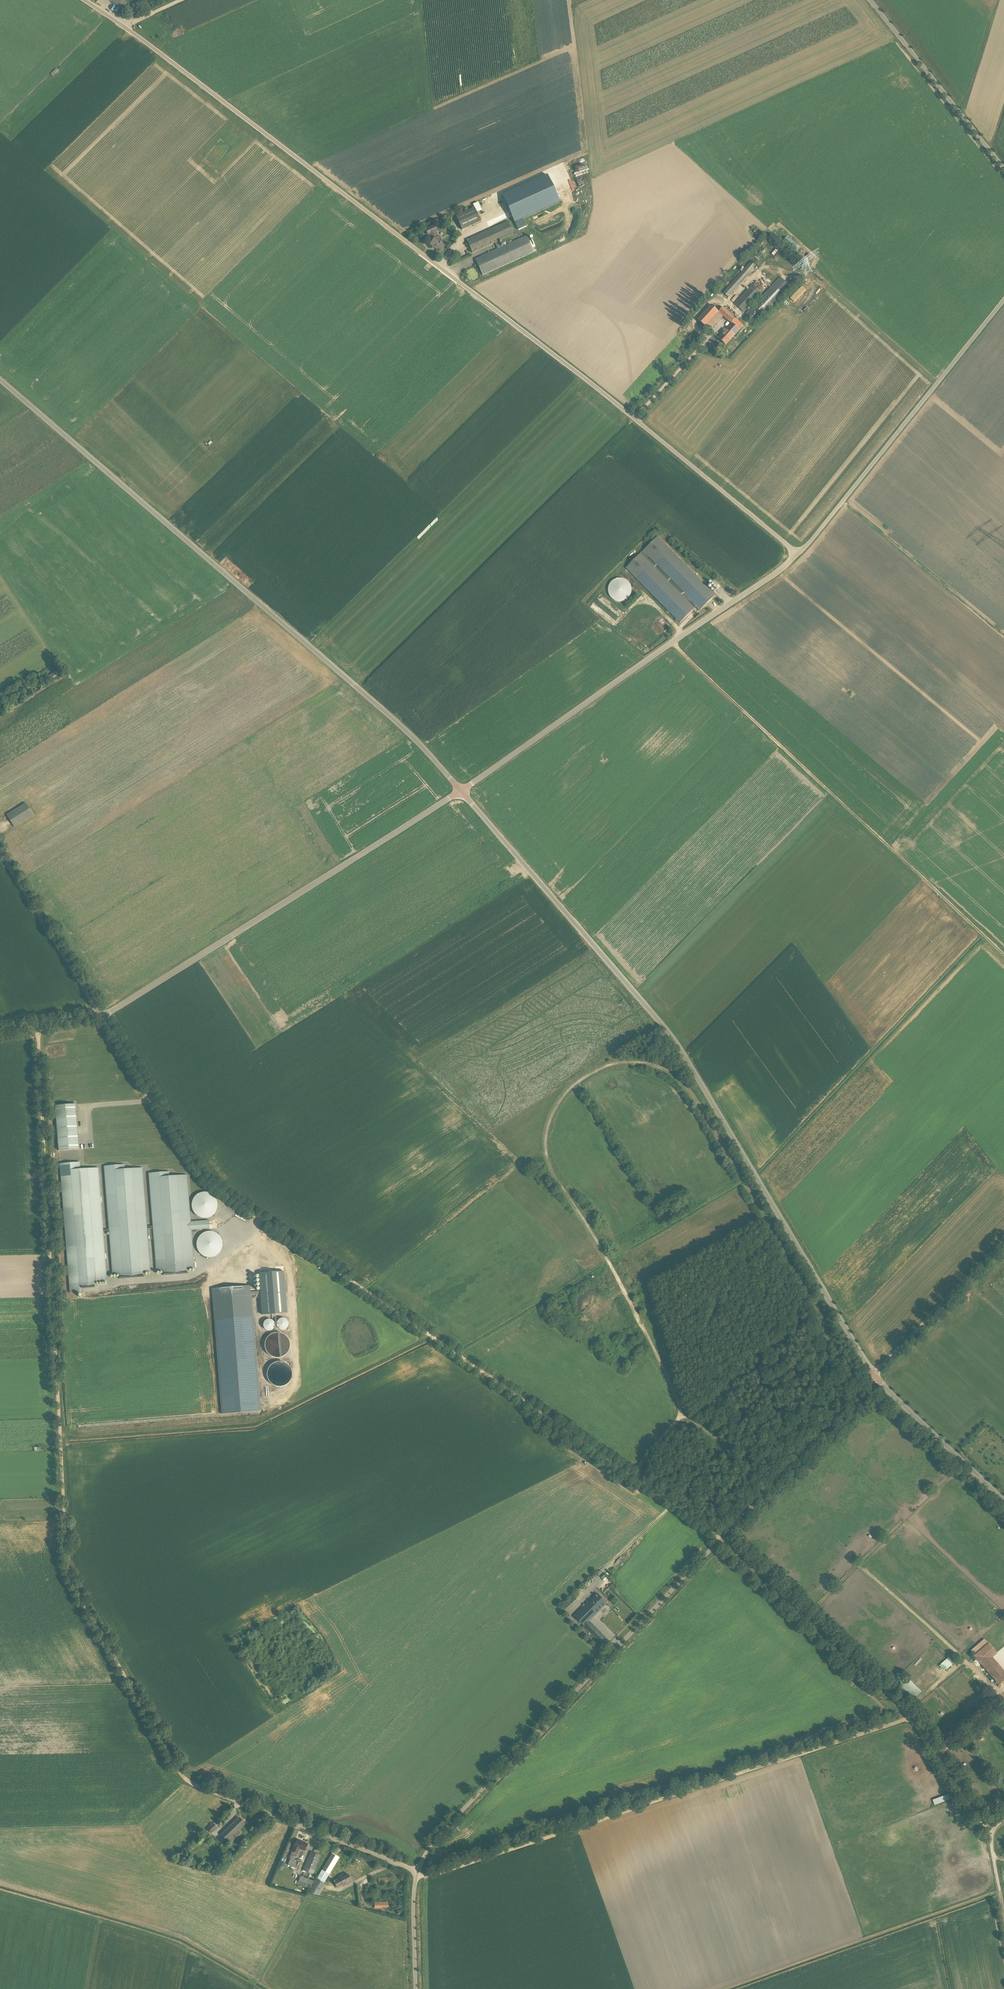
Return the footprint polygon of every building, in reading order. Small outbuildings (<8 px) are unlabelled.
[(125,11),(132,0),(109,0),(125,11)] [(56,68),(51,74),(53,76),(59,70),(56,68)] [(503,195),(502,196),(514,223),(515,223),(519,230),(527,227),(523,219),(538,212),(560,202),(547,175),(538,179),(519,188),(516,189),(503,195)] [(589,178),(578,180),(580,188),(590,186),(589,178)] [(475,208),(456,217),(462,230),(481,222),(475,208)] [(514,234),(517,233),(514,227),(511,229),(508,221),(466,240),(472,253),(495,243),(498,250),(502,248),(499,241),(514,234)] [(436,237),(435,232),(437,231),(435,226),(426,230),(428,235),(429,235),(431,239),(433,241),(430,244),(434,247),(435,246),(442,251),(447,244),(436,237)] [(527,237),(502,248),(498,250),(476,260),(483,276),(534,252),(527,237)] [(756,268),(751,263),(723,293),(728,298),(756,268)] [(756,324),(760,320),(775,305),(786,293),(788,290),(778,281),(775,284),(764,296),(749,310),(746,314),(756,324)] [(762,293),(752,285),(738,300),(735,304),(744,312),(747,308),(762,293)] [(722,315),(732,324),(719,339),(726,345),(743,326),(723,307),(718,313),(710,307),(698,320),(709,330),(722,315)] [(768,336),(777,327),(775,325),(767,334),(768,336)] [(716,595),(658,537),(626,568),(680,623),(696,608),(700,611),(716,595)] [(611,598),(614,600),(618,601),(621,601),(625,600),(628,598),(630,595),(631,591),(631,588),(630,584),(628,581),(625,579),(621,578),(618,578),(614,579),(611,581),(609,584),(608,588),(608,591),(609,595),(611,598)] [(613,623),(615,620),(603,609),(600,612),(613,623)] [(662,618),(658,623),(666,630),(670,625),(662,618)] [(33,815),(26,803),(7,815),(14,827),(33,815)] [(63,1045),(47,1046),(48,1056),(64,1055),(63,1045)] [(75,1105),(55,1106),(58,1151),(78,1150),(75,1105)] [(79,1163),(59,1164),(68,1293),(80,1292),(80,1287),(93,1286),(93,1282),(105,1282),(105,1274),(105,1269),(104,1269),(103,1245),(103,1240),(102,1240),(102,1233),(108,1233),(108,1230),(102,1230),(101,1218),(101,1213),(100,1213),(99,1187),(99,1182),(98,1182),(97,1168),(80,1170),(79,1163)] [(141,1169),(124,1170),(124,1165),(103,1167),(108,1230),(108,1233),(111,1275),(117,1275),(117,1278),(142,1277),(142,1273),(149,1272),(146,1230),(152,1230),(152,1227),(145,1227),(141,1169)] [(192,1269),(189,1231),(208,1230),(208,1222),(189,1223),(186,1176),(169,1177),(168,1173),(148,1174),(152,1227),(152,1230),(155,1272),(161,1271),(161,1275),(186,1274),(186,1270),(192,1269)] [(197,1218),(201,1220),(206,1220),(211,1219),(214,1216),(217,1213),(218,1208),(218,1204),(217,1200),(214,1196),(211,1194),(206,1192),(202,1193),(197,1194),(194,1197),(191,1201),(190,1206),(191,1211),(193,1215),(197,1218)] [(215,1234),(210,1233),(206,1233),(202,1235),(198,1239),(197,1243),(196,1247),(197,1252),(200,1255),(204,1258),(208,1259),(212,1259),(216,1258),(219,1255),(222,1252),(223,1248),(223,1243),(221,1240),(218,1236),(215,1234)] [(259,1274),(262,1315),(288,1313),(284,1271),(259,1274)] [(212,1289),(222,1414),(260,1411),(250,1286),(212,1289)] [(282,1317),(275,1323),(282,1330),(288,1324),(282,1317)] [(263,1329),(272,1330),(273,1320),(264,1319),(263,1329)] [(281,1357),(288,1351),(290,1341),(284,1334),(274,1331),(265,1339),(263,1347),(271,1356),(276,1357),(274,1362),(269,1367),(266,1376),(274,1385),(282,1387),(290,1380),(292,1371),(285,1362),(282,1361),(280,1359),(281,1357)] [(566,1609),(577,1598),(572,1594),(561,1604),(566,1609)] [(598,1594),(575,1616),(585,1626),(607,1603),(598,1594)] [(602,1635),(598,1639),(605,1646),(609,1642),(602,1635)] [(990,1644),(976,1656),(1000,1684),(1003,1681),(1003,1671),(992,1657),(997,1653),(990,1644)] [(913,1699),(921,1691),(908,1678),(900,1686),(913,1699)] [(934,1805),(950,1799),(948,1793),(932,1799),(934,1805)] [(240,1832),(238,1830),(245,1824),(239,1818),(222,1834),(230,1842),(240,1832)] [(213,1824),(207,1829),(211,1833),(217,1828),(213,1824)] [(291,1855),(296,1857),(299,1858),(301,1853),(300,1852),(301,1849),(305,1851),(308,1844),(303,1842),(302,1842),(297,1840),(294,1846),(293,1851),(292,1851),(291,1855)] [(321,1856),(311,1852),(303,1871),(313,1875),(321,1856)] [(339,1857),(333,1853),(322,1870),(329,1874),(339,1857)] [(294,1861),(296,1857),(291,1855),(290,1857),(291,1857),(288,1865),(295,1868),(297,1862),(294,1861)] [(317,1879),(324,1883),(329,1874),(322,1870),(317,1879)] [(349,1873),(334,1881),(337,1888),(353,1880),(349,1873)] [(309,1889),(312,1880),(300,1875),(297,1884),(309,1889)] [(308,1891),(317,1896),(325,1883),(316,1878),(308,1891)]
